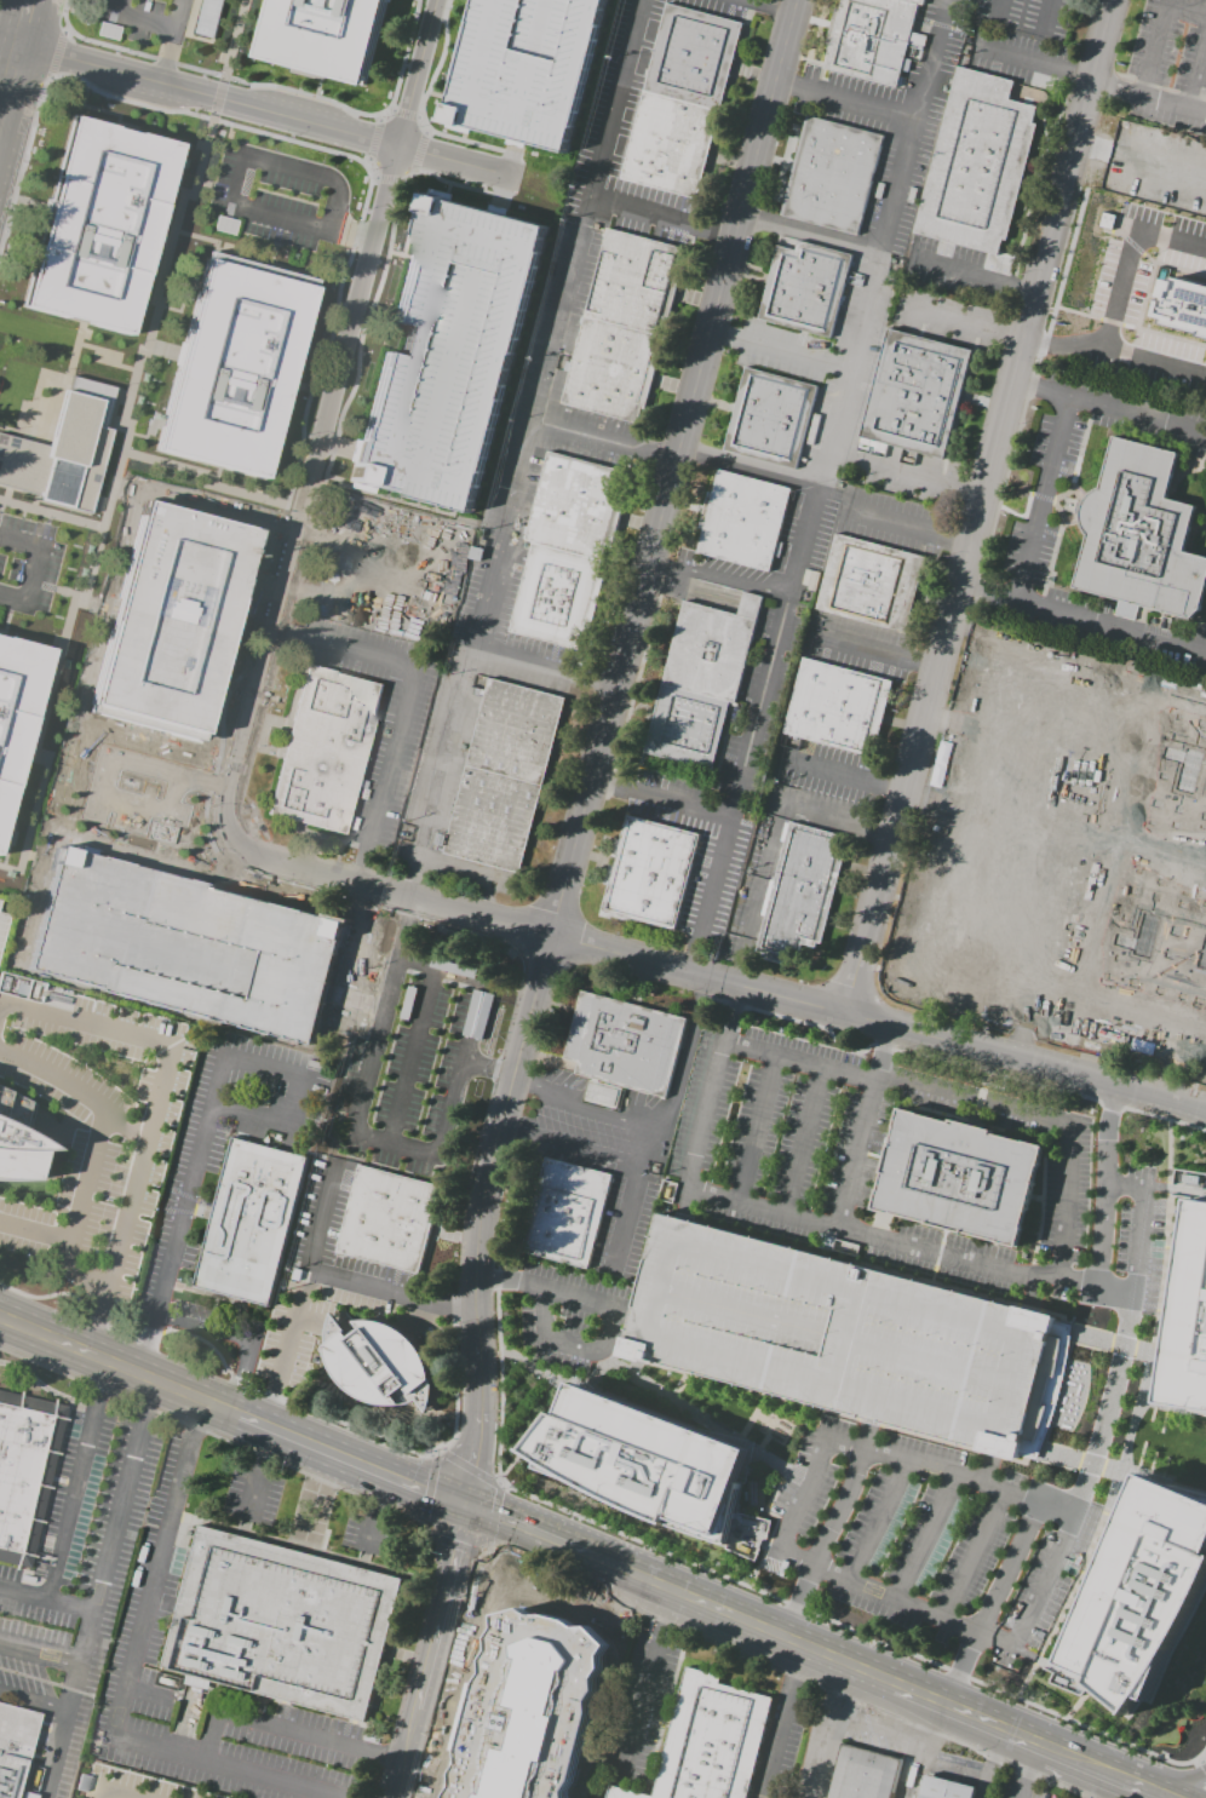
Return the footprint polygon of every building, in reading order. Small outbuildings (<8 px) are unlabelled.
[(255,56),(270,0),(384,0),(363,85),(255,56)] [(444,120),(476,0),(607,0),(569,151),(444,120)] [(823,67),(841,0),(923,0),(921,7),(918,6),(895,87),(823,67)] [(619,178),(695,199),(742,23),(666,2),(619,178)] [(958,67),(1013,81),(1009,99),(1036,108),(1033,122),(1038,123),(1005,241),(1000,240),(997,255),(913,232),(958,67)] [(808,115),(885,136),(857,236),(781,214),(808,115)] [(70,117),(176,147),(127,338),(22,306),(70,117)] [(425,185),(546,218),(472,512),(346,479),(380,351),(397,356),(406,326),(389,321),(425,185)] [(605,228),(584,314),(654,332),(659,315),(667,317),(680,262),(673,260),(678,246),(605,228)] [(798,241),(852,255),(829,338),(758,318),(779,246),(796,251),(798,241)] [(209,252),(310,283),(263,477),(155,452),(209,252)] [(1175,272),(1205,282),(1205,340),(1199,338),(1160,324),(1162,318),(1154,316),(1165,276),(1175,278),(1175,272)] [(561,402),(637,424),(641,409),(645,410),(660,356),(649,354),(654,334),(584,315),(561,402)] [(889,328),(972,351),(942,460),(860,438),(889,328)] [(745,367),(819,386),(796,471),(723,450),(745,367)] [(39,495),(0,484),(0,435),(48,447),(63,391),(67,392),(70,377),(114,387),(103,427),(110,429),(88,513),(38,500),(39,495)] [(1185,550),(1205,557),(1205,588),(1201,608),(1189,617),(1072,586),(1084,540),(1080,533),(1078,522),(1079,511),(1082,500),(1089,494),(1098,490),(1113,438),(1177,455),(1167,499),(1198,507),(1185,550)] [(509,634),(576,653),(581,636),(588,638),(603,581),(596,580),(604,546),(611,548),(627,492),(620,489),(624,472),(550,453),(526,541),(533,544),(509,634)] [(718,469),(792,489),(769,574),(695,553),(718,469)] [(161,500),(252,523),(219,649),(128,625),(161,500)] [(835,534),(926,558),(906,634),(815,609),(835,534)] [(684,599),(737,614),(743,592),(763,597),(734,703),(728,702),(710,770),(643,752),(684,599)] [(47,650),(0,845),(0,638),(47,650)] [(804,657),(891,682),(869,758),(782,735),(804,657)] [(306,665),(384,685),(344,835),(268,816),(306,665)] [(489,677),(567,699),(519,873),(442,852),(489,677)] [(142,683),(172,691),(167,706),(138,699),(142,683)] [(107,714),(188,736),(150,878),(70,857),(107,714)] [(627,815),(700,834),(674,931),(601,912),(627,815)] [(791,822),(845,837),(843,843),(849,844),(822,946),(816,944),(815,950),(803,947),(798,964),(791,961),(789,966),(754,958),(791,822)] [(1136,1037),(1134,1046),(1205,1061),(1205,1057),(1205,855),(1185,850),(1179,876),(1166,873),(1164,881),(1155,879),(1152,893),(1085,879),(1055,1019),(1136,1037)] [(331,922),(181,886),(162,963),(312,999),(331,922)] [(10,915),(0,952),(0,913),(10,915)] [(452,1135),(490,971),(413,953),(374,1117),(452,1135)] [(582,990),(685,1018),(665,1096),(575,1072),(578,1062),(563,1058),(582,990)] [(590,1080),(622,1090),(616,1109),(584,1101),(590,1080)] [(4,1181),(0,1180),(0,1089),(8,1092),(34,1104),(25,1133),(52,1150),(40,1150),(31,1181),(4,1181)] [(898,1108),(918,1113),(951,1121),(951,1119),(971,1124),(992,1130),(990,1133),(1023,1141),(1044,1145),(1039,1165),(1038,1165),(1033,1181),(1034,1182),(1030,1195),(1026,1211),(1021,1227),(1022,1228),(1017,1247),(995,1242),(997,1241),(963,1233),(943,1228),(925,1223),(891,1213),(891,1214),(872,1208),(877,1189),(878,1189),(881,1173),(881,1172),(885,1158),(889,1143),(890,1143),(894,1127),(892,1127),(898,1108)] [(231,1137),(306,1156),(268,1305),(230,1296),(193,1286),(212,1211),(231,1137)] [(549,1159),(611,1176),(586,1269),(523,1252),(549,1159)] [(358,1166),(443,1188),(421,1274),(335,1252),(358,1166)] [(1189,1199),(1205,1201),(1205,1413),(1191,1408),(1158,1403),(1189,1199)] [(659,1212),(678,1218),(831,1257),(851,1263),(1055,1316),(1053,1321),(1069,1325),(1069,1331),(1067,1346),(1063,1366),(1059,1384),(1055,1401),(1050,1420),(1044,1438),(1039,1451),(1034,1459),(1018,1455),(1017,1459),(871,1419),(766,1390),(644,1357),(643,1362),(619,1355),(624,1337),(626,1337),(631,1317),(659,1212)] [(331,1312),(326,1327),(326,1345),(328,1361),(337,1375),(349,1390),(364,1400),(378,1403),(396,1406),(415,1401),(426,1413),(431,1396),(431,1375),(427,1362),(418,1346),(401,1329),(377,1321),(355,1321),(362,1329),(350,1338),(331,1312)] [(572,1381),(733,1443),(748,1449),(736,1482),(740,1483),(724,1545),(660,1522),(614,1501),(575,1482),(539,1467),(541,1461),(522,1449),(523,1448),(524,1448),(552,1412),(558,1414),(572,1381)] [(29,1573),(0,1566),(0,1391),(65,1406),(29,1573)] [(1167,1486),(1205,1495),(1205,1577),(1181,1628),(1162,1658),(1147,1701),(1138,1696),(1125,1716),(1122,1713),(1124,1712),(1087,1683),(1090,1677),(1058,1664),(1131,1488),(1138,1472),(1166,1484),(1167,1486)] [(197,1527),(402,1580),(364,1725),(160,1672),(197,1527)] [(628,1649),(586,1797),(470,1797),(522,1619),(628,1649)] [(771,1701),(747,1797),(653,1797),(684,1672),(719,1681),(717,1688),(771,1701)] [(41,1714),(18,1797),(0,1797),(0,1703),(41,1714)] [(900,1760),(890,1797),(825,1797),(839,1745),(900,1760)] [(975,1787),(972,1797),(918,1797),(924,1775),(975,1787)] [(608,1787),(653,1797),(605,1797),(608,1787)]
